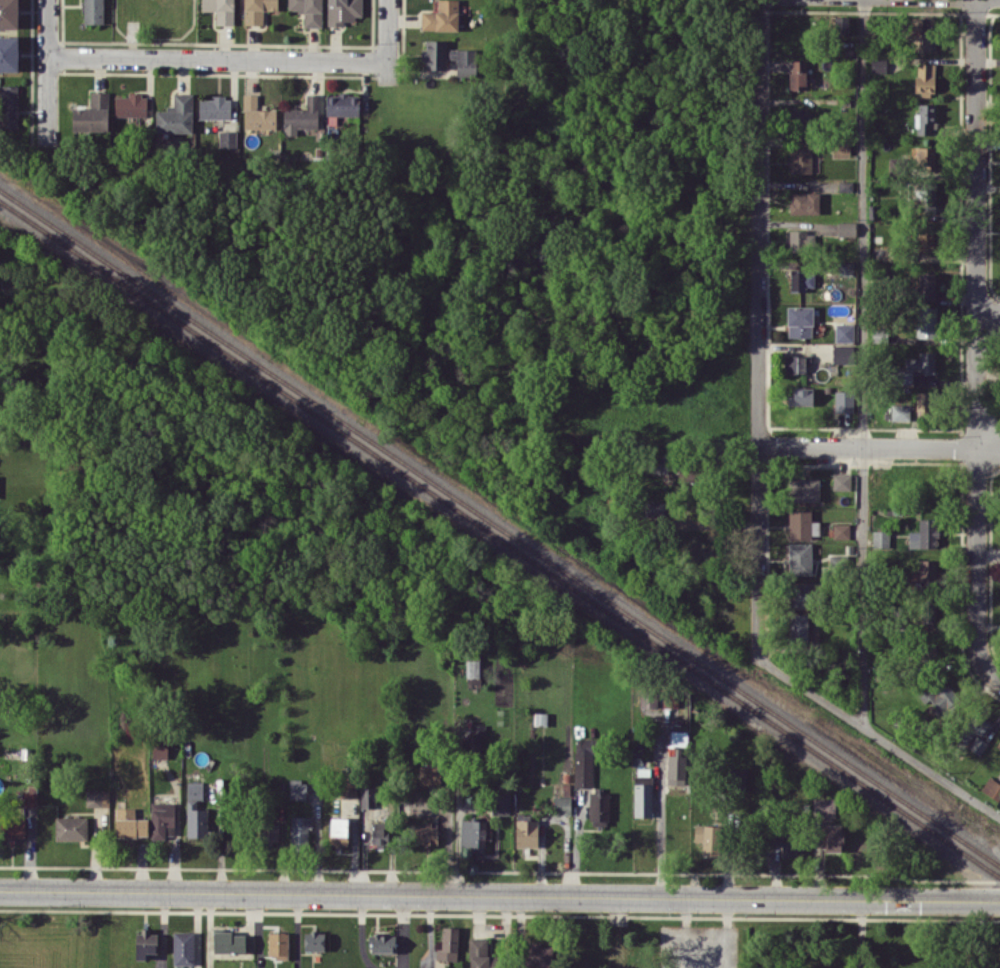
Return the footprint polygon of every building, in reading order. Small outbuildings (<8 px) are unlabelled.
[(19,28),(18,0),(0,0),(0,29),(19,28)] [(103,23),(103,0),(84,0),(84,24),(103,23)] [(234,25),(234,0),(201,0),(201,10),(215,10),(215,24),(234,25)] [(244,24),(264,24),(264,10),(278,10),(278,0),(244,0),(244,24)] [(321,0),(288,0),(288,11),(303,11),(304,27),(322,26),(321,0)] [(328,26),(343,25),(343,21),(355,21),(355,16),(363,16),(362,0),(327,0),(328,26)] [(438,11),(421,11),(421,30),(458,30),(458,0),(438,0),(438,11)] [(833,34),(849,33),(849,16),(833,17),(833,34)] [(923,18),(910,17),(909,31),(922,31),(923,18)] [(930,50),(931,33),(912,33),(912,50),(930,50)] [(19,36),(0,36),(0,71),(18,71),(19,36)] [(447,40),(426,40),(426,50),(422,50),(421,61),(426,61),(426,69),(446,69),(447,40)] [(448,60),(456,60),(456,74),(474,75),(475,49),(449,49),(448,60)] [(886,72),(886,58),(870,58),(870,73),(886,72)] [(807,60),(790,60),(789,89),(806,89),(807,60)] [(934,63),(915,63),(915,94),(934,95),(934,63)] [(0,85),(0,128),(18,128),(18,85),(0,85)] [(108,91),(90,92),(90,107),(72,108),(72,131),(108,130),(108,91)] [(193,93),(174,92),(174,109),(156,108),(155,132),(192,133),(193,93)] [(284,108),(283,135),(297,135),(297,128),(318,128),(319,94),(306,93),(306,109),(284,108)] [(147,94),(128,94),(128,96),(115,96),(114,116),(147,116),(147,94)] [(257,94),(244,94),(243,129),(276,129),(276,109),(257,109),(257,94)] [(325,115),(360,115),(360,94),(326,94),(325,115)] [(231,96),(212,96),(212,99),(199,99),(199,118),(230,119),(231,96)] [(934,103),(918,103),(918,112),(915,112),(915,135),(931,135),(931,123),(934,123),(934,103)] [(237,146),(236,131),(219,131),(219,147),(237,146)] [(833,156),(850,155),(849,140),(832,141),(833,156)] [(935,146),(913,147),(913,172),(935,172),(935,146)] [(791,147),(790,172),(819,173),(819,155),(811,155),(811,147),(791,147)] [(889,175),(899,175),(898,157),(888,157),(889,175)] [(936,181),(909,180),(908,206),(916,206),(916,213),(935,214),(936,181)] [(816,192),(789,191),(789,212),(816,213),(816,192)] [(789,250),(811,249),(811,229),(788,230),(789,250)] [(937,250),(936,233),(916,234),(917,251),(937,250)] [(850,275),(850,263),(838,263),(837,275),(850,275)] [(806,291),(806,287),(814,287),(814,270),(791,269),(790,291),(806,291)] [(935,300),(936,273),(917,272),(916,300),(935,300)] [(812,337),(812,306),(788,306),(787,337),(812,337)] [(913,337),(936,338),(937,307),(914,307),(913,337)] [(835,341),(853,342),(853,323),(835,323),(835,341)] [(888,329),(872,328),(871,342),(888,342),(888,329)] [(853,345),(832,346),(833,364),(853,363),(853,345)] [(935,352),(918,352),(918,358),(904,358),(904,370),(886,370),(886,384),(913,384),(913,374),(935,374),(935,352)] [(805,363),(810,363),(811,355),(784,355),(784,373),(805,373),(805,363)] [(813,387),(793,387),(793,395),(787,395),(787,405),(813,406),(813,387)] [(853,411),(853,390),(835,390),(835,411),(853,411)] [(933,392),(916,391),(915,414),(933,414),(933,392)] [(910,404),(891,404),(891,420),(910,421),(910,404)] [(833,489),(851,489),(851,473),(833,473),(833,489)] [(819,501),(819,478),(788,478),(788,501),(819,501)] [(665,516),(665,502),(647,501),(646,515),(665,516)] [(789,539),(811,538),(811,509),(788,510),(789,539)] [(936,548),(937,518),(919,518),(919,532),(909,532),(909,547),(936,548)] [(850,523),(829,524),(829,538),(850,537),(850,523)] [(873,548),(889,547),(889,530),(872,531),(873,548)] [(705,555),(705,543),(686,542),(686,554),(705,555)] [(811,543),(789,543),(789,574),(811,574),(811,543)] [(919,580),(935,580),(936,559),(919,559),(919,580)] [(808,607),(808,586),(791,586),(791,607),(808,607)] [(935,622),(936,602),(918,601),(917,621),(935,622)] [(808,614),(789,614),(788,641),(807,642),(808,614)] [(481,660),(468,660),(468,679),(481,679),(481,660)] [(960,705),(949,685),(929,695),(940,715),(960,705)] [(657,707),(657,691),(641,690),(641,707),(657,707)] [(678,693),(662,693),(663,708),(678,707),(678,693)] [(991,723),(976,713),(960,737),(967,743),(976,730),(983,735),(991,723)] [(592,787),(593,739),(575,738),(574,787),(592,787)] [(167,758),(168,742),(153,741),(152,758),(167,758)] [(667,784),(686,784),(687,755),(668,755),(667,784)] [(419,784),(441,784),(441,766),(419,766),(419,784)] [(635,817),(652,816),(651,768),(634,768),(635,817)] [(339,797),(356,798),(357,775),(340,775),(339,797)] [(989,777),(980,790),(997,800),(999,796),(999,784),(989,777)] [(306,780),(290,780),(289,799),(306,800),(306,780)] [(207,808),(197,809),(197,800),(203,800),(203,782),(187,782),(187,837),(208,837),(207,808)] [(361,807),(374,807),(375,786),(361,786),(361,807)] [(109,790),(86,790),(86,806),(109,806),(109,790)] [(509,814),(510,792),(493,791),(492,814),(509,814)] [(590,792),(589,823),(609,823),(610,792),(590,792)] [(570,796),(554,796),(553,813),(570,814),(570,796)] [(835,815),(834,797),(812,798),(812,816),(835,815)] [(151,839),(166,839),(166,835),(174,835),(174,802),(150,802),(151,839)] [(148,819),(135,818),(135,807),(116,807),(116,836),(148,837),(148,819)] [(87,816),(55,817),(56,840),(88,839),(87,816)] [(312,816),(290,816),(290,845),(307,844),(307,829),(312,829),(312,816)] [(330,845),(347,845),(348,817),(330,817),(330,845)] [(25,818),(0,819),(0,838),(25,838),(25,818)] [(538,847),(537,819),(516,820),(516,847),(538,847)] [(470,852),(485,852),(486,820),(461,820),(460,846),(470,847),(470,852)] [(278,823),(260,823),(259,842),(278,843),(278,823)] [(438,823),(422,823),(422,826),(414,826),(413,844),(438,845),(438,823)] [(702,855),(720,855),(721,825),(694,824),(694,841),(702,841),(702,855)] [(842,825),(825,824),(825,850),(841,851),(842,825)] [(388,843),(389,828),(372,827),(371,843),(388,843)] [(773,846),(782,846),(782,856),(803,856),(803,835),(773,835),(773,846)] [(436,942),(436,959),(458,960),(459,927),(442,926),(442,942),(436,942)] [(146,953),(157,952),(157,933),(149,933),(149,930),(135,930),(136,959),(146,959),(146,953)] [(213,931),(214,953),(254,952),(254,935),(232,935),(232,931),(213,931)] [(304,951),(325,950),(324,931),(304,932),(304,951)] [(193,964),(193,932),(173,932),(173,964),(193,964)] [(288,933),(269,933),(268,957),(288,958),(288,933)] [(369,953),(395,952),(395,934),(369,934),(369,953)] [(489,955),(487,956),(487,937),(469,937),(469,967),(489,967),(489,955)] [(523,967),(533,967),(551,967),(552,944),(524,943),(523,967)]
